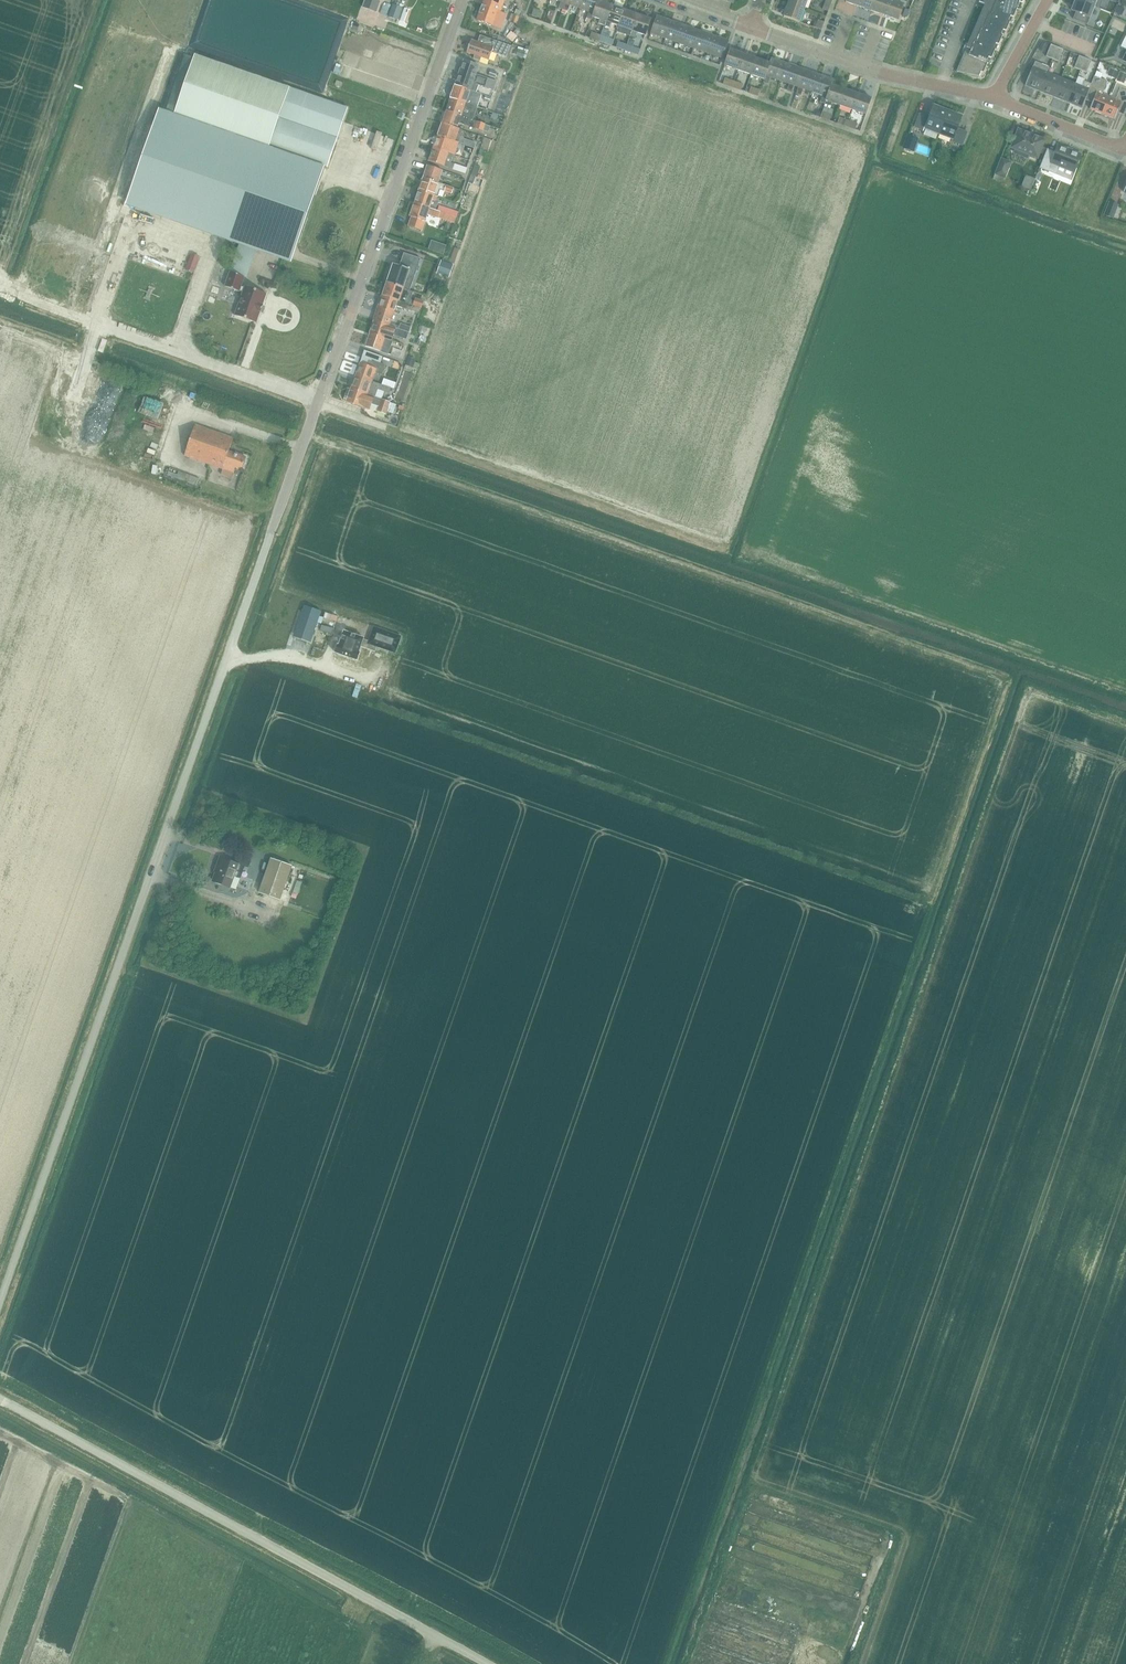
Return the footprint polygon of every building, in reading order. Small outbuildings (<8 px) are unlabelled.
[(363,6),(376,11),(381,0),(365,0),(363,6)] [(398,5),(407,8),(410,0),(399,0),(398,5)] [(477,20),(492,26),(497,12),(500,13),(504,0),(484,0),(477,20)] [(561,1),(558,8),(563,9),(566,0),(557,0),(561,1)] [(563,9),(567,11),(570,5),(579,8),(582,0),(566,0),(563,9)] [(579,8),(589,11),(587,18),(591,19),(592,16),(592,17),(598,1),(598,0),(582,0),(579,8)] [(788,3),(804,8),(807,0),(789,0),(788,3)] [(830,3),(823,0),(820,7),(827,10),(830,3)] [(859,6),(872,11),(875,0),(861,0),(859,6)] [(872,11),(885,15),(890,0),(875,0),(872,11)] [(903,4),(892,0),(890,0),(885,15),(898,20),(903,4)] [(982,10),(976,25),(970,39),(964,53),(956,71),(978,76),(981,71),(983,72),(987,63),(986,62),(988,57),(991,58),(995,49),(993,49),(995,44),(998,45),(1002,36),(1000,35),(1002,30),(1005,31),(1009,22),(1008,21),(1010,16),(1013,17),(1016,8),(1018,2),(1022,3),(1024,0),(986,0),(982,10)] [(1071,10),(1075,12),(1072,19),(1087,24),(1094,6),(1079,0),(1075,0),(1071,10)] [(611,5),(598,1),(592,17),(605,21),(611,5)] [(799,22),(804,8),(788,3),(783,16),(799,22)] [(397,19),(402,7),(393,4),(389,16),(397,19)] [(606,21),(604,26),(610,28),(611,23),(619,26),(624,10),(611,5),(605,21),(606,21)] [(516,23),(520,10),(515,8),(511,21),(516,23)] [(630,36),(637,15),(624,10),(619,26),(617,31),(629,35),(629,36),(630,36)] [(651,19),(637,15),(630,36),(635,38),(637,32),(645,35),(651,19)] [(671,21),(657,15),(650,33),(665,38),(671,21)] [(820,28),(823,21),(817,19),(814,26),(820,28)] [(1112,26),(1124,32),(1125,28),(1125,24),(1115,19),(1112,26)] [(679,43),(685,25),(671,21),(665,38),(679,43)] [(693,48),(699,30),(685,25),(679,43),(693,48)] [(512,41),(521,31),(517,28),(513,32),(512,31),(507,37),(512,41)] [(751,38),(753,30),(742,28),(740,35),(751,38)] [(707,53),(714,35),(699,30),(693,48),(707,53)] [(598,41),(600,35),(591,32),(589,38),(598,41)] [(598,41),(607,44),(609,38),(600,35),(598,41)] [(728,40),(714,35),(707,53),(722,58),(728,40)] [(482,44),(477,42),(470,40),(466,52),(474,55),(473,58),(480,61),(481,57),(489,60),(491,52),(506,57),(506,56),(510,46),(510,45),(485,37),(482,44)] [(625,50),(627,44),(618,41),(616,47),(625,50)] [(627,44),(625,50),(638,55),(640,49),(627,44)] [(1050,44),(1046,56),(1052,59),(1056,47),(1050,44)] [(525,59),(528,50),(518,47),(515,55),(525,59)] [(1056,47),(1052,59),(1058,61),(1063,49),(1056,47)] [(743,54),(730,49),(724,65),(738,70),(743,54)] [(743,54),(738,70),(751,74),(756,58),(743,54)] [(347,108),(289,88),(195,55),(174,114),(269,148),(327,167),(347,108)] [(1074,67),(1080,70),(1085,58),(1079,56),(1074,67)] [(756,58),(751,74),(764,79),(769,63),(756,58)] [(769,63),(764,79),(763,82),(768,84),(770,77),(779,80),(786,63),(771,58),(769,63)] [(1085,58),(1080,70),(1086,72),(1091,60),(1085,58)] [(455,85),(455,86),(470,91),(470,90),(477,92),(471,90),(473,82),(475,83),(475,84),(494,90),(497,81),(475,74),(478,65),(463,60),(455,85)] [(1025,85),(1039,91),(1047,72),(1049,67),(1035,62),(1033,67),(1032,66),(1025,85)] [(786,63),(779,80),(789,84),(787,90),(791,92),(794,85),(800,68),(786,63)] [(494,78),(496,72),(489,69),(487,75),(494,78)] [(819,74),(804,69),(798,87),(796,94),(801,95),(803,89),(812,92),(819,74)] [(874,71),(871,78),(880,81),(882,74),(874,71)] [(1039,91),(1053,97),(1061,78),(1047,72),(1039,91)] [(831,84),(831,85),(833,79),(819,74),(812,92),(822,95),(820,102),(824,103),(825,100),(826,100),(831,84)] [(1089,109),(1102,114),(1108,97),(1102,94),(1107,81),(1094,76),(1091,84),(1085,100),(1092,103),(1089,109)] [(726,77),(724,84),(732,87),(735,80),(726,77)] [(1067,102),(1075,83),(1061,78),(1053,97),(1067,102)] [(743,83),(735,80),(732,87),(741,90),(743,83)] [(1075,83),(1067,102),(1082,108),(1085,100),(1091,84),(1084,81),(1082,86),(1075,83)] [(839,105),(844,89),(832,85),(831,85),(831,84),(826,100),(839,105)] [(455,85),(450,98),(472,105),(473,102),(469,101),(470,97),(475,99),(477,93),(470,91),(455,86),(455,85)] [(751,86),(749,92),(758,95),(761,89),(751,86)] [(1125,111),(1125,89),(1120,87),(1115,99),(1108,97),(1102,114),(1114,119),(1117,113),(1124,115),(1125,111)] [(852,110),(857,94),(844,89),(839,105),(852,110)] [(871,98),(857,94),(852,110),(865,114),(871,98)] [(450,98),(446,110),(470,119),(473,120),(477,107),(472,105),(450,98)] [(928,121),(925,120),(926,116),(919,114),(914,127),(924,131),(925,128),(939,133),(947,111),(942,110),(942,108),(935,106),(935,107),(933,106),(928,121)] [(446,111),(442,123),(457,128),(459,123),(467,126),(468,123),(475,126),(474,128),(482,131),(485,124),(470,119),(446,110),(446,111)] [(483,120),(493,120),(494,110),(484,110),(483,120)] [(823,110),(821,117),(830,120),(832,114),(823,110)] [(947,111),(939,133),(952,139),(951,141),(962,145),(967,132),(960,129),(958,133),(955,131),(961,117),(959,116),(960,115),(953,112),(952,113),(947,111)] [(847,125),(849,120),(840,117),(838,122),(847,125)] [(963,129),(972,132),(976,120),(967,117),(963,129)] [(857,123),(849,120),(847,125),(855,129),(857,123)] [(457,128),(442,123),(441,123),(437,136),(457,143),(457,142),(474,148),(476,143),(460,138),(463,130),(457,128)] [(155,126),(134,190),(297,246),(313,199),(319,183),(155,126)] [(1028,153),(1037,157),(1043,140),(1018,130),(1012,147),(1016,148),(1015,152),(1026,157),(1028,153)] [(923,143),(936,147),(939,137),(926,132),(923,143)] [(907,135),(903,148),(913,152),(913,151),(917,139),(908,136),(907,135)] [(437,136),(433,148),(453,155),(454,151),(450,149),(451,145),(456,147),(457,143),(437,136)] [(1047,149),(1039,167),(1055,174),(1059,165),(1073,171),(1080,155),(1057,146),(1055,152),(1047,149)] [(453,155),(433,148),(428,161),(452,169),(465,173),(467,168),(451,163),(453,155)] [(462,151),(460,158),(469,161),(472,154),(462,151)] [(1009,162),(1007,161),(1001,159),(996,173),(995,173),(992,178),(1002,182),(1009,162)] [(475,164),(468,182),(472,184),(475,177),(476,177),(480,166),(475,164)] [(423,178),(438,183),(442,170),(427,165),(423,178)] [(453,188),(438,183),(423,178),(418,190),(437,197),(437,196),(439,189),(451,193),(453,188)] [(418,191),(414,203),(435,210),(438,201),(436,200),(437,196),(437,197),(418,190),(418,191)] [(1104,215),(1112,218),(1118,205),(1109,202),(1104,215)] [(437,210),(435,210),(414,203),(409,216),(411,217),(408,226),(421,230),(427,214),(438,218),(454,223),(456,217),(437,211),(437,210)] [(439,206),(437,210),(437,211),(456,217),(458,212),(439,206)] [(454,247),(449,263),(453,265),(454,265),(459,249),(454,247)] [(393,264),(386,283),(410,290),(420,259),(403,253),(399,266),(393,264)] [(453,265),(449,263),(441,260),(437,273),(449,277),(453,265)] [(234,315),(256,323),(260,312),(263,305),(262,304),(266,294),(244,286),(244,287),(241,286),(244,277),(230,272),(225,286),(239,291),(239,290),(243,292),(234,315)] [(386,283),(382,295),(383,295),(406,303),(410,305),(421,308),(427,310),(429,303),(423,301),(415,299),(414,301),(410,300),(413,292),(410,290),(386,283)] [(425,287),(423,293),(436,299),(439,293),(425,287)] [(421,308),(406,303),(383,295),(374,321),(389,326),(394,310),(395,306),(419,314),(421,308)] [(370,333),(370,334),(387,339),(389,340),(391,340),(393,334),(406,339),(408,332),(398,329),(389,326),(374,321),(369,333),(370,333)] [(400,323),(398,329),(408,332),(410,327),(400,323)] [(365,346),(382,352),(383,349),(386,350),(389,340),(387,339),(370,334),(365,346)] [(390,355),(400,358),(402,351),(392,348),(390,355)] [(380,363),(382,357),(364,350),(355,376),(372,381),(370,381),(373,372),(381,375),(385,365),(380,363)] [(398,368),(405,369),(406,361),(399,360),(398,368)] [(355,376),(351,388),(374,396),(376,388),(389,393),(391,388),(372,382),(372,381),(355,376)] [(374,397),(374,396),(351,388),(351,389),(350,389),(346,402),(369,410),(371,404),(379,407),(377,411),(385,414),(386,412),(393,414),(396,404),(392,403),(391,402),(391,403),(374,397)] [(193,424),(182,455),(222,469),(233,473),(235,468),(241,470),(245,457),(227,451),(232,438),(193,424)] [(297,631),(312,636),(320,613),(305,608),(297,631)] [(374,626),(368,643),(396,652),(401,636),(374,626)] [(337,644),(335,652),(357,660),(359,651),(364,637),(344,630),(338,644),(337,644)] [(248,868),(251,859),(237,854),(234,863),(220,858),(216,868),(218,869),(213,882),(229,888),(233,876),(240,878),(244,867),(248,868)] [(280,899),(292,867),(271,859),(259,892),(280,899)]
